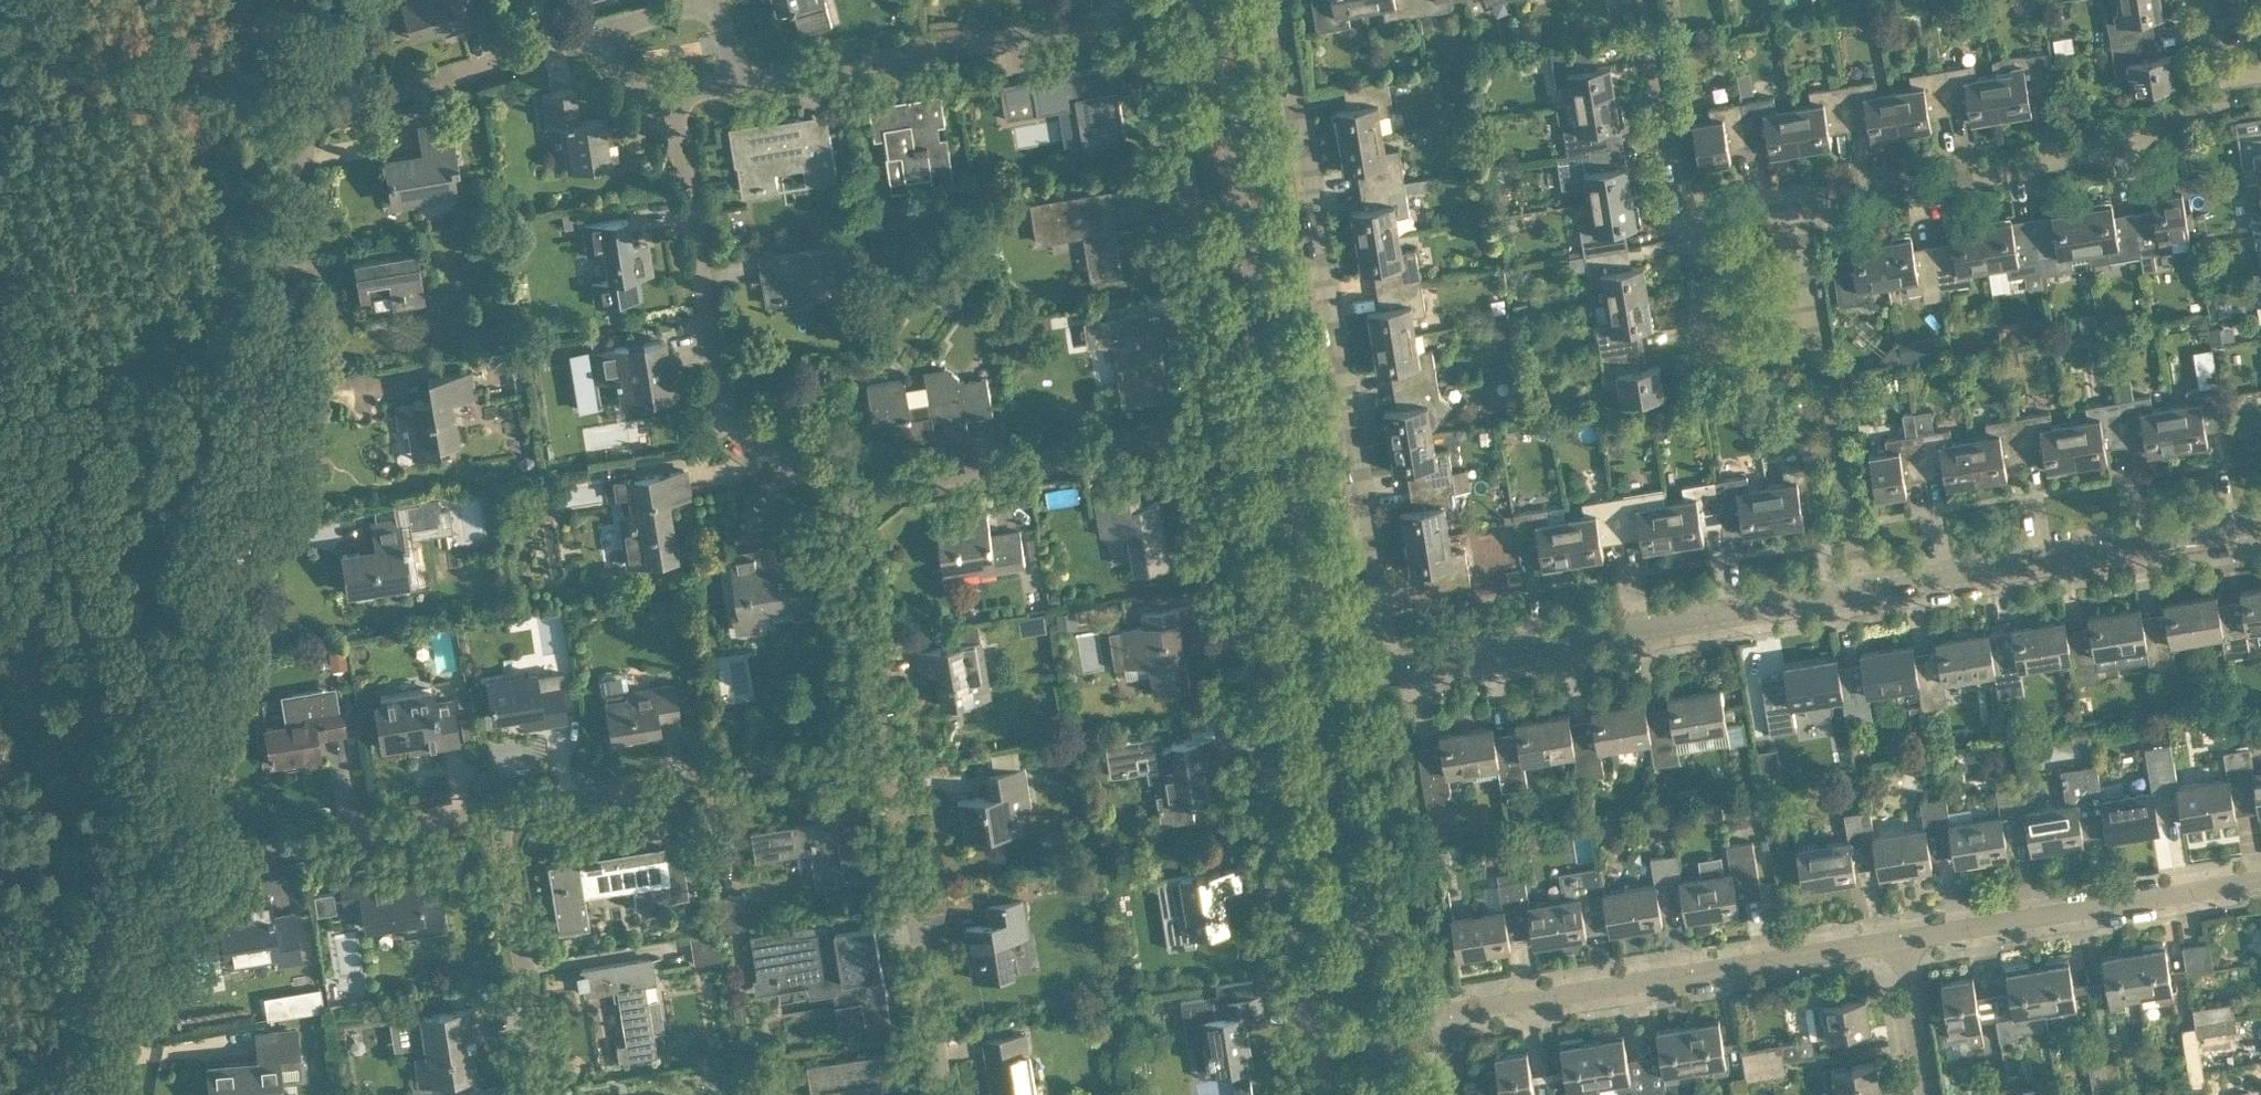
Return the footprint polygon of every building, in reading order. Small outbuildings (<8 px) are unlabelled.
[(402,4),(408,23),(415,21),(419,35),(442,28),(441,25),(454,21),(456,29),(477,22),(471,1),(470,0),(415,0),(402,4)] [(779,8),(782,7),(793,4),(793,6),(795,5),(797,5),(799,13),(796,14),(801,32),(833,23),(827,0),(777,0),(779,8)] [(1318,29),(1339,25),(1350,23),(1348,10),(1366,7),(1365,0),(1313,0),(1318,29)] [(1366,7),(1384,4),(1386,17),(1419,12),(1417,0),(1365,0),(1366,7)] [(1419,12),(1450,7),(1449,0),(1417,0),(1419,12)] [(1932,1),(1934,10),(1940,9),(1943,5),(1942,0),(1936,0),(1932,1)] [(2161,0),(2118,0),(2119,8),(2106,10),(2112,42),(2153,35),(2150,16),(2165,13),(2165,12),(2163,12),(2161,0)] [(1423,30),(1434,28),(1431,14),(1421,16),(1423,30)] [(1684,23),(1669,26),(1672,42),(1687,39),(1684,23)] [(2072,33),(2054,36),(2057,51),(2075,47),(2072,33)] [(2156,55),(2153,35),(2112,42),(2117,75),(2131,72),(2134,89),(2132,90),(2132,91),(2177,83),(2176,82),(2175,82),(2170,54),(2172,54),(2172,53),(2156,55)] [(1723,54),(1733,53),(1731,37),(1721,38),(1723,54)] [(1929,55),(1940,55),(1937,39),(1928,39),(1929,55)] [(1597,65),(1593,45),(1596,45),(1595,44),(1574,47),(1552,50),(1557,84),(1571,82),(1574,99),(1615,93),(1610,64),(1612,63),(1612,62),(1597,65)] [(2010,55),(1993,58),(1995,73),(2002,114),(2031,109),(2031,111),(2032,110),(2030,95),(2049,92),(2050,94),(2051,94),(2047,72),(2044,50),(2025,53),(2010,55)] [(1978,76),(1975,61),(1943,67),(1950,108),(1969,105),(1972,120),(1973,120),(1972,119),(2002,114),(1995,73),(1978,76)] [(1121,63),(1001,84),(1007,118),(1059,109),(1060,108),(1058,95),(1075,92),(1077,104),(1078,104),(1084,143),(1084,144),(1127,137),(1121,103),(1117,103),(1115,95),(1119,94),(1128,93),(1127,87),(1126,87),(1121,63)] [(1464,65),(1455,67),(1457,80),(1470,78),(1468,65),(1464,65)] [(1932,127),(1929,112),(1950,108),(1943,67),(1910,72),(1912,86),(1895,89),(1902,130),(1931,126),(1931,127),(1932,127)] [(1750,69),(1738,72),(1741,93),(1754,91),(1750,69)] [(1395,112),(1389,77),(1344,84),(1345,85),(1347,85),(1350,104),(1335,107),(1335,108),(1337,108),(1342,137),(1384,130),(1382,114),(1395,112)] [(1878,92),(1875,78),(1843,84),(1849,125),(1869,122),(1871,137),(1872,137),(1872,135),(1902,130),(1895,89),(1878,92)] [(1832,143),(1829,128),(1849,125),(1843,84),(1809,89),(1812,103),(1795,106),(1802,147),(1830,142),(1830,144),(1832,143)] [(573,87),(542,92),(545,113),(547,125),(566,122),(573,167),(587,165),(609,162),(602,116),(578,119),(573,87)] [(926,95),(870,105),(874,126),(876,138),(884,137),(887,136),(890,155),(895,180),(908,178),(933,173),(935,183),(955,180),(948,134),(941,135),(933,137),(931,126),(939,124),(947,123),(945,114),(942,92),(926,95)] [(1621,101),(1617,102),(1615,93),(1574,99),(1576,118),(1564,120),(1568,152),(1610,145),(1607,125),(1622,123),(1622,122),(1625,121),(1621,101)] [(1776,109),(1774,95),(1742,100),(1749,141),(1768,138),(1771,153),(1772,153),(1772,152),(1802,147),(1795,106),(1776,109)] [(1749,141),(1742,100),(1709,105),(1712,119),(1695,122),(1695,120),(1693,121),(1701,165),(1702,165),(1702,163),(1730,158),(1730,160),(1731,160),(1729,145),(1749,141)] [(762,130),(734,134),(743,189),(758,187),(758,188),(766,187),(766,185),(778,183),(775,170),(804,165),(807,183),(822,180),(837,178),(830,132),(806,136),(803,116),(761,123),(762,130)] [(2251,118),(2236,120),(2238,131),(2252,129),(2251,118)] [(424,152),(386,158),(393,200),(455,190),(451,167),(459,166),(458,159),(455,160),(448,122),(420,127),(424,152)] [(2238,131),(2242,153),(2244,165),(2257,162),(2260,180),(2260,127),(2252,129),(2238,131)] [(1387,149),(1384,130),(1342,137),(1347,167),(1345,167),(1345,169),(1360,166),(1363,185),(1406,178),(1401,147),(1387,149)] [(1613,165),(1610,145),(1568,152),(1569,153),(1559,155),(1564,186),(1587,182),(1589,200),(1632,193),(1627,164),(1628,164),(1628,163),(1613,165)] [(1499,151),(1489,152),(1491,164),(1501,162),(1499,151)] [(993,160),(973,164),(977,190),(997,186),(993,160)] [(1501,166),(1492,167),(1494,180),(1503,179),(1501,166)] [(2203,173),(2189,176),(2192,190),(2205,188),(2203,173)] [(1367,206),(1352,208),(1352,209),(1353,209),(1358,237),(1400,231),(1397,214),(1411,211),(1408,189),(1406,178),(1363,185),(1367,206)] [(1118,188),(1033,203),(1040,240),(1094,231),(1102,276),(1123,272),(1113,215),(1144,210),(1139,184),(1118,188)] [(2172,249),(2170,235),(2190,232),(2183,189),(2181,189),(2182,191),(2153,195),(2153,194),(2152,194),(2155,209),(2134,212),(2141,254),(2144,268),(2157,266),(2154,252),(2172,249)] [(1623,226),(1638,223),(1638,221),(1641,221),(1638,203),(1633,204),(1632,193),(1589,200),(1592,219),(1580,220),(1585,252),(1626,245),(1623,226)] [(854,195),(842,197),(845,214),(857,212),(854,195)] [(2093,205),(2082,207),(2089,249),(2091,262),(2108,259),(2141,254),(2134,212),(2115,216),(2112,200),(2111,197),(2092,200),(2093,205)] [(2249,200),(2255,232),(2260,231),(2260,198),(2249,200)] [(2054,226),(2034,229),(2041,271),(2056,268),(2069,266),(2067,252),(2089,249),(2082,207),(2072,209),(2071,204),(2052,207),(2052,210),(2052,213),(2054,226)] [(1508,215),(1497,217),(1498,229),(1509,227),(1508,215)] [(604,220),(583,223),(586,237),(588,253),(594,251),(604,250),(609,278),(591,281),(595,305),(619,301),(641,297),(638,275),(652,273),(647,243),(631,245),(626,216),(604,220)] [(2015,232),(2012,217),(2011,217),(2011,219),(1982,224),(1989,265),(2005,262),(2007,276),(2041,271),(2034,229),(2015,232)] [(1989,265),(1982,224),(1953,228),(1952,227),(1951,227),(1954,242),(1934,245),(1941,288),(1973,282),(1971,268),(1989,265)] [(1892,238),(1882,240),(1888,281),(1905,279),(1908,293),(1923,290),(1925,300),(1942,297),(1941,288),(1934,245),(1914,249),(1912,233),(1911,233),(1910,230),(1892,233),(1892,238)] [(1403,249),(1400,231),(1358,237),(1363,268),(1361,268),(1361,269),(1377,267),(1380,285),(1422,279),(1417,247),(1403,249)] [(1888,281),(1882,240),(1853,245),(1852,243),(1851,243),(1854,259),(1834,262),(1834,260),(1832,260),(1840,303),(1872,298),(1870,284),(1888,281)] [(848,243),(763,257),(770,299),(825,290),(829,314),(859,309),(848,243)] [(1585,252),(1570,255),(1572,268),(1587,266),(1590,285),(1592,302),(1606,300),(1648,293),(1643,264),(1645,264),(1645,263),(1630,265),(1626,245),(1585,252)] [(375,257),(353,260),(360,298),(400,291),(402,305),(424,301),(426,301),(417,249),(375,257)] [(1428,311),(1422,279),(1380,285),(1383,306),(1368,309),(1368,310),(1370,309),(1375,338),(1417,331),(1414,313),(1428,311)] [(1653,323),(1648,293),(1606,300),(1609,318),(1596,320),(1601,352),(1643,345),(1639,326),(1655,324),(1655,322),(1653,323)] [(1983,313),(1981,315),(1982,323),(1997,320),(1993,300),(1986,301),(1986,303),(1986,307),(1985,310),(1983,313)] [(1528,301),(1514,303),(1515,314),(1530,312),(1528,301)] [(1160,311),(1088,323),(1091,339),(1092,343),(1108,340),(1108,341),(1116,339),(1120,366),(1119,367),(1120,374),(1121,374),(1123,386),(1128,385),(1130,401),(1162,396),(1154,344),(1149,345),(1147,334),(1164,332),(1160,311)] [(2208,312),(2195,314),(2197,326),(2210,324),(2208,312)] [(2098,332),(2096,314),(2078,316),(2080,334),(2098,332)] [(2111,314),(2100,316),(2102,326),(2113,324),(2111,314)] [(1507,319),(1492,321),(1494,335),(1509,333),(1507,319)] [(2121,325),(2107,328),(2110,342),(2119,340),(2123,333),(2121,325)] [(2220,325),(2210,327),(2212,343),(2223,341),(2220,325)] [(1420,350),(1417,331),(1375,338),(1380,368),(1378,368),(1378,369),(1393,367),(1396,386),(1439,379),(1434,348),(1420,350)] [(592,350),(571,353),(576,382),(597,379),(612,376),(614,376),(614,379),(619,378),(621,394),(622,397),(622,401),(626,400),(636,399),(635,392),(651,390),(652,396),(672,393),(668,366),(663,338),(645,341),(641,342),(634,343),(621,345),(614,346),(606,348),(603,332),(590,334),(592,350)] [(470,334),(458,336),(459,347),(472,345),(470,334)] [(1934,335),(1923,337),(1925,355),(1936,353),(1934,335)] [(1897,338),(1881,358),(1887,361),(1899,360),(1897,338)] [(518,344),(485,350),(488,366),(511,362),(516,390),(526,388),(518,344)] [(1646,366),(1643,345),(1601,352),(1606,386),(1621,384),(1623,400),(1644,397),(1666,394),(1666,392),(1664,393),(1660,365),(1661,364),(1661,363),(1646,366)] [(2196,348),(2202,384),(2220,381),(2214,345),(2196,348)] [(2019,347),(2008,349),(2010,363),(2021,362),(2019,347)] [(890,379),(868,383),(875,424),(896,421),(899,440),(946,432),(947,436),(969,433),(966,411),(992,407),(993,413),(994,412),(990,391),(988,374),(960,379),(959,375),(946,365),(925,369),(930,400),(909,404),(905,377),(890,379)] [(431,399),(395,404),(399,425),(407,424),(413,457),(435,453),(440,452),(439,444),(457,442),(451,399),(475,395),(472,370),(449,373),(427,376),(431,399)] [(1867,374),(1852,376),(1853,387),(1869,385),(1867,374)] [(1433,429),(1452,402),(1441,394),(1439,379),(1396,386),(1400,406),(1385,409),(1385,410),(1386,410),(1391,439),(1433,432),(1433,429)] [(2227,425),(2224,404),(2219,382),(2186,388),(2189,402),(2171,405),(2178,445),(2207,441),(2207,442),(2208,442),(2206,427),(2226,423),(2226,426),(2227,425)] [(2153,408),(2150,394),(2119,399),(2126,440),(2145,437),(2148,452),(2149,452),(2148,450),(2178,445),(2171,405),(2153,408)] [(2108,458),(2106,443),(2126,440),(2119,399),(2086,405),(2088,419),(2071,422),(2078,462),(2107,457),(2107,459),(2108,458)] [(1538,408),(1527,409),(1530,423),(1540,421),(1538,408)] [(2053,425),(2051,410),(2019,416),(2025,456),(2045,453),(2047,468),(2049,468),(2048,467),(2078,462),(2071,422),(2053,425)] [(1929,429),(1925,412),(1915,414),(1918,431),(1925,473),(1945,470),(1947,485),(1948,485),(1948,483),(1978,478),(1971,437),(1953,441),(1950,425),(1929,429)] [(1522,415),(1508,416),(1509,427),(1523,425),(1522,415)] [(1611,416),(1602,417),(1606,436),(1614,435),(1611,416)] [(2008,475),(2005,460),(2025,456),(2019,416),(1986,422),(1988,434),(1971,437),(1978,478),(2007,473),(2007,475),(2008,475)] [(1572,420),(1555,422),(1556,433),(1574,430),(1572,420)] [(1514,428),(1505,429),(1507,437),(1515,435),(1514,428)] [(1925,473),(1918,431),(1906,434),(1886,437),(1889,451),(1871,454),(1871,452),(1869,452),(1877,497),(1878,496),(1878,495),(1906,490),(1906,492),(1907,492),(1905,476),(1925,473)] [(1436,451),(1433,432),(1391,439),(1396,468),(1394,468),(1395,469),(1410,467),(1413,487),(1455,480),(1450,449),(1436,451)] [(1815,451),(1805,453),(1807,464),(1816,462),(1815,451)] [(525,453),(519,458),(520,467),(529,470),(535,464),(533,456),(525,453)] [(610,478),(605,479),(608,498),(619,496),(621,510),(620,510),(622,524),(628,563),(641,561),(677,556),(676,554),(675,554),(666,499),(689,495),(684,469),(663,472),(661,473),(636,477),(635,473),(633,457),(607,461),(610,478)] [(1824,505),(1816,462),(1807,464),(1782,468),(1784,481),(1767,484),(1774,525),(1804,521),(1804,522),(1805,522),(1802,507),(1822,503),(1822,506),(1824,505)] [(1749,487),(1747,472),(1715,477),(1722,520),(1742,517),(1744,532),(1745,532),(1745,530),(1774,525),(1767,484),(1749,487)] [(1705,538),(1702,523),(1722,520),(1715,477),(1682,483),(1684,498),(1667,501),(1674,542),(1703,537),(1703,539),(1705,538)] [(1460,513),(1455,480),(1413,487),(1416,507),(1401,509),(1401,510),(1403,510),(1408,539),(1451,532),(1448,515),(1460,513)] [(1139,487),(1096,494),(1099,516),(1102,534),(1138,528),(1144,567),(1148,566),(1170,562),(1160,499),(1142,502),(1139,487)] [(1674,542),(1667,501),(1665,487),(1615,495),(1621,536),(1641,533),(1644,548),(1645,548),(1646,551),(1666,548),(1665,543),(1674,542)] [(376,548),(342,553),(345,568),(344,568),(343,568),(345,584),(347,584),(348,590),(370,587),(409,581),(419,579),(416,562),(412,534),(411,533),(411,530),(443,524),(440,509),(438,495),(402,501),(393,502),(396,520),(395,520),(373,523),(376,548)] [(1604,555),(1602,539),(1621,536),(1615,495),(1581,501),(1584,514),(1567,517),(1574,558),(1603,553),(1603,555),(1604,555)] [(1546,506),(1514,512),(1515,520),(1517,534),(1521,555),(1522,555),(1521,553),(1534,551),(1541,550),(1544,565),(1545,565),(1545,563),(1574,558),(1567,517),(1564,504),(1546,506)] [(973,524),(939,530),(946,567),(964,564),(965,571),(980,569),(1026,562),(1021,529),(1019,529),(1020,533),(992,538),(991,534),(988,513),(972,515),(973,524)] [(1454,551),(1451,532),(1408,539),(1413,568),(1411,569),(1411,570),(1426,567),(1429,587),(1427,587),(1427,589),(1471,581),(1466,549),(1454,551)] [(759,548),(733,553),(742,607),(736,608),(739,629),(759,626),(756,607),(792,601),(795,615),(815,612),(814,606),(816,606),(807,555),(762,562),(759,548)] [(2220,615),(2223,632),(2222,632),(2227,658),(2245,655),(2250,647),(2247,628),(2260,625),(2260,586),(2241,589),(2242,598),(2244,611),(2221,615),(2220,615)] [(2217,593),(2165,601),(2166,610),(2168,623),(2171,640),(2172,640),(2222,632),(2223,632),(2220,615),(2221,615),(2218,602),(2217,593)] [(656,600),(655,604),(657,610),(664,614),(669,614),(672,614),(675,609),(674,602),(665,596),(660,597),(656,600)] [(1119,620),(1108,622),(1109,631),(1116,668),(1151,662),(1156,692),(1169,690),(1191,686),(1183,638),(1196,636),(1191,603),(1169,607),(1142,611),(1145,625),(1120,629),(1119,620)] [(2069,640),(2068,640),(2071,657),(2070,657),(2075,683),(2086,681),(2084,669),(2099,667),(2126,662),(2123,648),(2146,644),(2147,644),(2144,627),(2145,627),(2143,614),(2141,605),(2089,614),(2090,623),(2092,636),(2069,640)] [(1075,609),(1056,612),(1058,628),(1078,625),(1077,622),(1075,609)] [(1999,695),(2025,691),(2020,665),(2070,657),(2071,657),(2068,640),(2069,640),(2065,618),(2013,627),(2016,648),(1993,652),(1992,652),(1995,669),(1994,669),(1999,695)] [(2145,627),(2144,627),(2147,644),(2146,644),(2149,659),(2151,670),(2164,668),(2157,625),(2145,627)] [(1086,670),(1106,666),(1099,630),(1078,634),(1086,670)] [(1989,631),(1937,639),(1938,648),(1940,661),(1943,678),(1944,677),(1994,669),(1995,669),(1992,652),(1993,652),(1989,631)] [(937,646),(916,650),(920,676),(939,673),(944,704),(992,696),(987,675),(982,639),(966,642),(937,646)] [(1913,643),(1861,652),(1862,660),(1864,673),(1867,690),(1868,690),(1918,682),(1919,681),(1916,665),(1913,643)] [(344,649),(329,652),(331,661),(346,658),(344,649)] [(1844,700),(1841,677),(1837,656),(1785,664),(1789,691),(1766,695),(1763,677),(1762,677),(1771,734),(1797,729),(1794,708),(1805,706),(1806,711),(1808,714),(1809,715),(1811,716),(1813,718),(1815,718),(1817,719),(1820,719),(1822,718),(1825,718),(1826,717),(1828,715),(1829,714),(1831,712),(1832,709),(1833,708),(1833,706),(1833,702),(1843,700),(1844,700)] [(1930,663),(1916,665),(1919,681),(1918,682),(1923,708),(1936,706),(1930,663)] [(522,673),(487,679),(490,695),(494,716),(522,712),(524,725),(566,718),(562,696),(560,687),(560,683),(558,672),(557,668),(539,671),(539,670),(522,673)] [(602,671),(598,677),(600,691),(606,695),(607,700),(606,700),(609,718),(613,739),(660,731),(661,731),(660,726),(659,721),(680,718),(677,700),(674,682),(649,687),(650,693),(626,697),(625,697),(624,691),(628,685),(626,672),(620,668),(602,671)] [(1841,677),(1844,700),(1843,700),(1847,720),(1860,718),(1853,675),(1841,677)] [(465,683),(456,684),(459,704),(469,702),(465,683)] [(286,723),(266,727),(272,764),(320,756),(317,737),(345,732),(341,704),(327,706),(324,687),(294,692),(281,694),(286,723)] [(1649,721),(1648,721),(1651,738),(1650,738),(1654,764),(1680,760),(1679,749),(1676,734),(1705,729),(1727,725),(1727,724),(1721,687),(1669,695),(1670,704),(1672,717),(1649,721)] [(378,700),(374,700),(382,747),(407,742),(421,740),(422,746),(459,740),(453,699),(436,701),(434,688),(380,697),(378,697),(378,700)] [(1578,777),(1604,772),(1600,746),(1650,738),(1651,738),(1648,721),(1649,721),(1645,699),(1593,708),(1596,730),(1573,734),(1572,734),(1575,750),(1574,750),(1578,777)] [(1502,789),(1528,785),(1524,759),(1574,750),(1575,750),(1572,734),(1573,734),(1569,712),(1517,721),(1520,742),(1497,746),(1496,746),(1499,763),(1498,763),(1500,773),(1502,789)] [(1419,746),(1418,746),(1427,802),(1452,797),(1448,771),(1476,767),(1478,777),(1500,773),(1498,763),(1499,763),(1496,746),(1497,746),(1493,724),(1441,733),(1445,754),(1421,758),(1419,746)] [(1159,734),(1106,744),(1112,775),(1140,770),(1138,757),(1147,755),(1150,769),(1151,779),(1167,776),(1170,794),(1159,796),(1164,823),(1195,818),(1192,800),(1209,797),(1203,762),(1221,759),(1216,733),(1194,737),(1173,741),(1173,745),(1162,747),(1159,734)] [(2103,796),(2101,797),(2104,811),(2107,830),(2107,832),(2108,835),(2160,826),(2159,818),(2158,816),(2166,814),(2182,812),(2177,784),(2179,784),(2174,757),(2173,758),(2170,741),(2146,746),(2148,762),(2153,788),(2125,793),(2103,796)] [(2250,745),(2236,747),(2243,788),(2255,785),(2253,772),(2255,771),(2250,745)] [(2026,808),(2025,808),(2028,823),(2028,826),(2030,838),(2032,848),(2084,839),(2084,836),(2081,817),(2091,815),(2094,833),(2095,833),(2095,832),(2107,830),(2104,811),(2101,797),(2103,796),(2100,783),(2098,770),(2097,770),(2096,763),(2083,765),(2085,772),(2067,775),(2071,801),(2066,802),(2026,808)] [(994,792),(958,798),(959,800),(962,799),(968,834),(965,835),(965,836),(987,832),(1011,828),(1008,810),(1031,807),(1024,765),(1012,767),(990,770),(994,792)] [(2179,784),(2177,784),(2182,812),(2184,822),(2236,814),(2236,813),(2233,792),(2230,775),(2228,776),(2179,784)] [(2028,826),(2025,808),(2026,808),(2022,782),(1996,786),(2000,812),(1973,817),(1971,805),(1949,809),(1950,820),(1949,820),(1952,838),(1956,860),(2008,852),(2005,830),(2028,826)] [(1946,795),(1933,797),(1940,840),(1952,838),(1949,820),(1950,820),(1949,809),(1946,795)] [(1848,837),(1797,845),(1804,885),(1856,876),(1855,867),(1852,851),(1876,847),(1873,833),(1874,832),(1870,806),(1844,810),(1848,837)] [(103,813),(101,825),(113,828),(116,815),(103,813)] [(752,830),(756,852),(757,859),(781,855),(805,852),(811,850),(822,849),(840,846),(843,859),(841,860),(824,862),(813,864),(817,884),(845,880),(846,879),(868,876),(859,823),(846,825),(844,815),(806,821),(776,826),(752,830)] [(1874,832),(1873,833),(1876,847),(1878,863),(1880,872),(1932,864),(1931,855),(1929,842),(1926,824),(1925,824),(1874,832)] [(1521,855),(1531,853),(1530,845),(1528,845),(1526,831),(1517,832),(1521,855)] [(1048,836),(1048,841),(1051,846),(1057,845),(1061,840),(1060,835),(1057,832),(1052,832),(1048,836)] [(1768,836),(1762,838),(1763,846),(1770,845),(1768,836)] [(1762,895),(1753,839),(1727,843),(1731,868),(1724,869),(1721,853),(1699,857),(1701,873),(1681,876),(1680,877),(1683,895),(1687,916),(1739,908),(1735,881),(1758,877),(1761,896),(1762,895)] [(811,850),(813,864),(824,862),(822,849),(811,850)] [(578,859),(548,863),(559,931),(581,927),(589,926),(584,895),(599,893),(632,887),(639,886),(646,885),(647,892),(649,903),(651,902),(674,899),(689,896),(682,857),(681,857),(667,860),(666,850),(664,850),(635,854),(601,860),(600,859),(593,860),(593,856),(578,859)] [(1611,929),(1663,920),(1659,899),(1683,895),(1680,877),(1681,876),(1677,850),(1651,855),(1655,881),(1605,889),(1608,907),(1607,907),(1611,929)] [(1207,872),(1161,879),(1166,914),(1189,910),(1192,931),(1195,931),(1207,929),(1229,925),(1226,903),(1223,889),(1231,888),(1241,886),(1238,867),(1212,871),(1211,867),(1206,868),(1207,872)] [(1529,902),(1532,920),(1534,933),(1535,941),(1587,933),(1587,932),(1583,911),(1607,907),(1608,907),(1605,889),(1603,875),(1563,882),(1565,896),(1529,902)] [(1474,912),(1452,915),(1459,954),(1511,945),(1510,937),(1508,924),(1532,920),(1529,902),(1525,876),(1499,881),(1499,883),(1484,885),(1488,909),(1474,912)] [(388,877),(341,884),(344,906),(345,913),(363,910),(365,925),(402,920),(404,935),(424,932),(446,928),(441,895),(421,898),(419,881),(389,886),(388,877)] [(334,891),(314,894),(317,913),(337,910),(334,891)] [(745,891),(714,896),(720,928),(750,923),(745,891)] [(249,916),(219,921),(225,960),(247,956),(277,952),(279,959),(301,955),(297,933),(295,921),(293,921),(292,911),(293,911),(293,909),(272,912),(270,897),(247,900),(249,916)] [(992,922),(967,926),(975,977),(997,973),(1014,971),(1008,936),(1027,933),(1022,899),(1011,901),(989,904),(992,922)] [(796,924),(749,932),(757,976),(753,976),(755,993),(809,984),(811,995),(835,991),(837,1000),(838,1007),(863,1003),(864,1012),(865,1012),(889,1008),(874,920),(862,923),(829,928),(798,934),(796,924)] [(715,929),(690,934),(694,961),(720,957),(715,929)] [(2187,972),(2214,967),(2210,940),(2183,945),(2187,972)] [(2144,948),(2134,950),(2139,978),(2140,986),(2141,993),(2158,991),(2160,999),(2174,997),(2173,989),(2171,974),(2170,968),(2169,965),(2166,945),(2166,943),(2165,944),(2164,941),(2143,944),(2144,948)] [(2141,993),(2134,950),(2104,955),(2104,953),(2103,953),(2111,1007),(2126,1005),(2124,996),(2141,993)] [(489,954),(472,957),(475,972),(492,969),(489,954)] [(2078,1013),(2073,981),(2069,956),(2046,959),(2047,964),(2038,965),(2045,1009),(2061,1006),(2062,1015),(2078,1013)] [(582,973),(577,974),(579,985),(581,984),(584,984),(585,992),(612,988),(618,987),(620,998),(627,1043),(618,1044),(618,1043),(616,1043),(619,1060),(656,1054),(655,1046),(652,1031),(664,1029),(659,997),(647,999),(644,981),(655,980),(651,957),(603,965),(581,968),(582,973)] [(1995,1004),(1995,1005),(1997,1017),(2000,1038),(2018,1035),(2017,1030),(2029,1028),(2048,1025),(2045,1009),(2038,965),(2029,967),(2028,962),(2006,966),(2007,969),(2007,971),(2010,990),(2012,1002),(1995,1004)] [(1943,979),(1941,979),(1949,1024),(1950,1036),(1967,1033),(1969,1043),(1984,1041),(1982,1029),(1981,1019),(1977,995),(1974,974),(1972,975),(1973,976),(1953,979),(1943,981),(1943,979)] [(1203,994),(1182,998),(1182,999),(1183,999),(1190,1040),(1209,1037),(1214,1069),(1248,1064),(1253,1063),(1249,1035),(1247,1021),(1264,1019),(1260,993),(1256,994),(1254,994),(1251,979),(1253,979),(1253,977),(1217,983),(1218,992),(1204,995),(1203,994)] [(321,986),(264,996),(267,1017),(324,1008),(321,986)] [(1822,1002),(1805,1005),(1811,1036),(1818,1035),(1872,1027),(1872,1025),(1870,1026),(1866,996),(1867,996),(1867,995),(1822,1002)] [(2195,1021),(2235,1014),(2233,999),(2193,1006),(2195,1021)] [(429,1056),(417,1058),(421,1080),(429,1079),(429,1081),(451,1078),(452,1090),(474,1086),(474,1085),(481,1084),(479,1073),(472,1074),(472,1072),(473,1072),(468,1040),(475,1039),(475,1036),(482,1034),(478,1006),(460,1009),(456,1010),(422,1015),(427,1044),(429,1056)] [(2235,1014),(2195,1021),(2196,1024),(2200,1049),(2236,1043),(2234,1028),(2237,1028),(2238,1028),(2235,1014)] [(393,1043),(415,1041),(412,1017),(391,1019),(393,1043)] [(1728,1072),(1723,1039),(1720,1017),(1718,1017),(1719,1019),(1689,1024),(1696,1067),(1712,1065),(1713,1074),(1728,1072)] [(1696,1067),(1689,1024),(1658,1029),(1658,1027),(1657,1027),(1666,1082),(1680,1080),(1678,1070),(1696,1067)] [(2191,1085),(2206,1083),(2196,1024),(2181,1027),(2191,1085)] [(208,1064),(211,1094),(282,1094),(281,1083),(305,1080),(304,1061),(298,1062),(295,1030),(279,1032),(257,1034),(259,1054),(256,1055),(257,1060),(208,1064)] [(985,1038),(995,1094),(1036,1094),(1025,1032),(1007,1035),(985,1038)] [(1623,1035),(1593,1040),(1599,1082),(1616,1080),(1617,1088),(1618,1090),(1633,1087),(1628,1058),(1627,1055),(1624,1033),(1622,1033),(1623,1035)] [(1552,1094),(1584,1094),(1583,1085),(1599,1082),(1593,1040),(1582,1041),(1582,1036),(1562,1040),(1562,1043),(1561,1043),(1569,1091),(1552,1094)] [(1781,1042),(1741,1048),(1744,1065),(1784,1058),(1784,1057),(1781,1042)] [(1528,1048),(1526,1049),(1527,1050),(1497,1055),(1497,1053),(1496,1054),(1502,1094),(1515,1094),(1520,1094),(1536,1094),(1531,1070),(1528,1048)] [(808,1064),(812,1092),(830,1089),(831,1094),(883,1094),(882,1088),(900,1085),(895,1050),(873,1054),(808,1064)] [(2117,1057),(2103,1060),(2108,1094),(2123,1094),(2117,1057)] [(1784,1058),(1744,1065),(1746,1074),(1746,1078),(1786,1072),(1784,1058)] [(1824,1069),(1826,1083),(1836,1081),(1839,1094),(1859,1094),(1881,1091),(1876,1061),(1878,1061),(1877,1060),(1856,1063),(1824,1069)] [(2103,1060),(2089,1062),(2094,1094),(2108,1094),(2103,1060)] [(2007,1075),(2010,1094),(2024,1094),(2021,1073),(2007,1075)] [(1237,1076),(1239,1094),(1255,1094),(1252,1074),(1237,1076)] [(1732,1077),(1735,1094),(1749,1094),(1746,1078),(1746,1074),(1733,1076),(1732,1077)] [(2007,1075),(1993,1077),(1996,1094),(2010,1094),(2007,1075)] [(2206,1083),(2191,1085),(2193,1094),(2208,1094),(2206,1083)]
